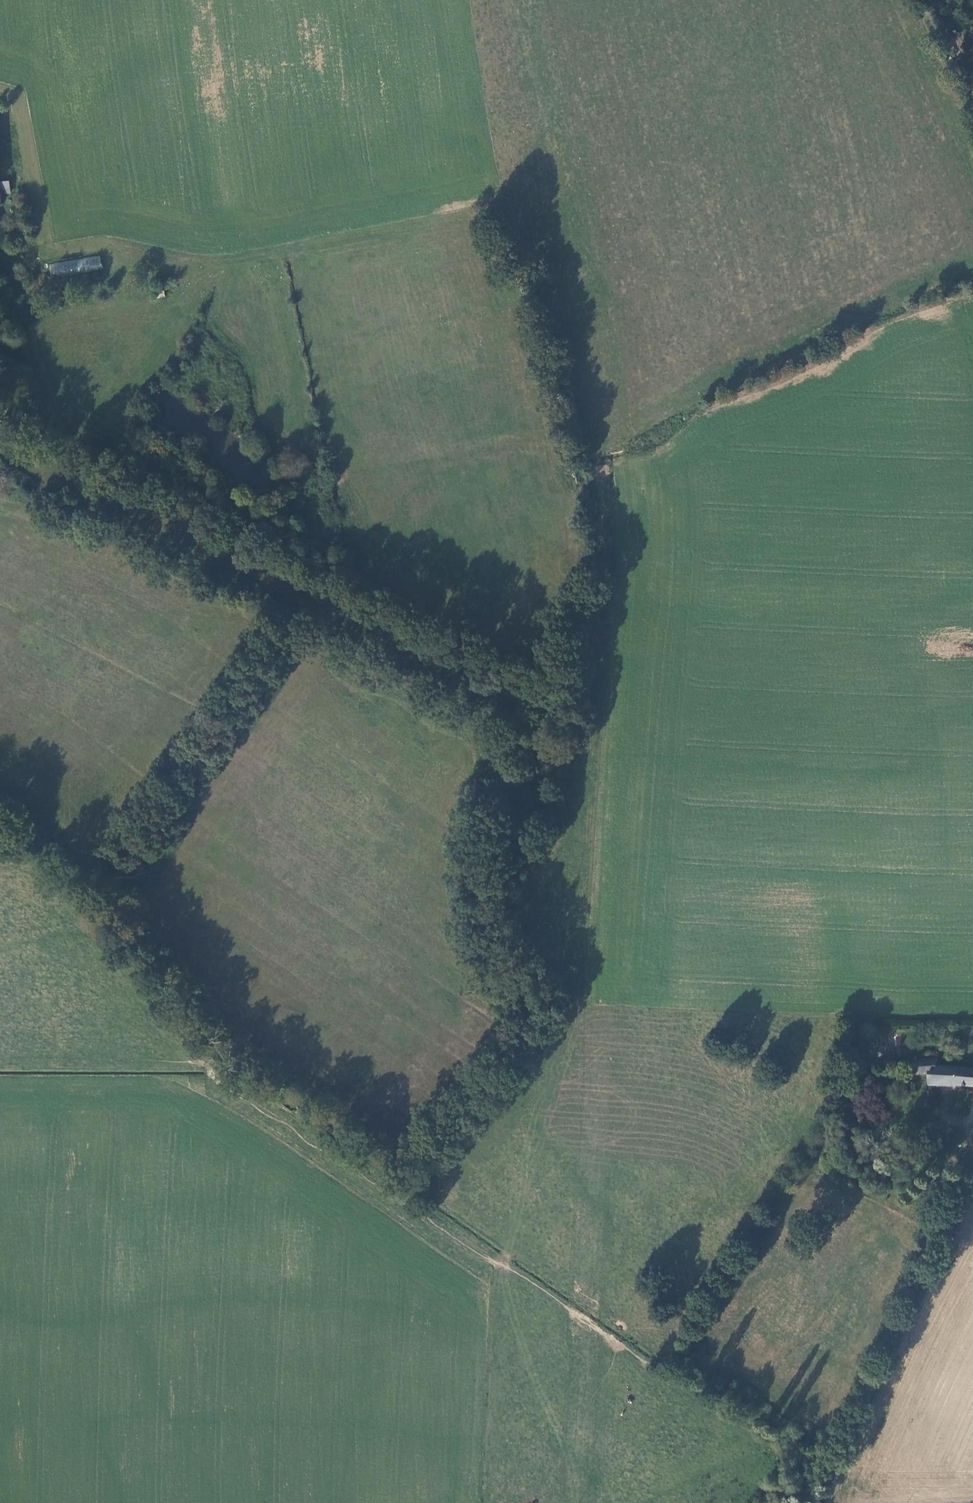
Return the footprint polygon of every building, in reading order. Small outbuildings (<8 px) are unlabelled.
[(2,205),(1,190),(10,190),(10,182),(0,182),(0,175),(0,205),(2,205)] [(101,257),(49,262),(50,275),(102,270),(101,257)] [(938,1070),(939,1062),(915,1061),(915,1075),(929,1076),(929,1087),(957,1088),(957,1085),(972,1086),(972,1071),(938,1070)]
